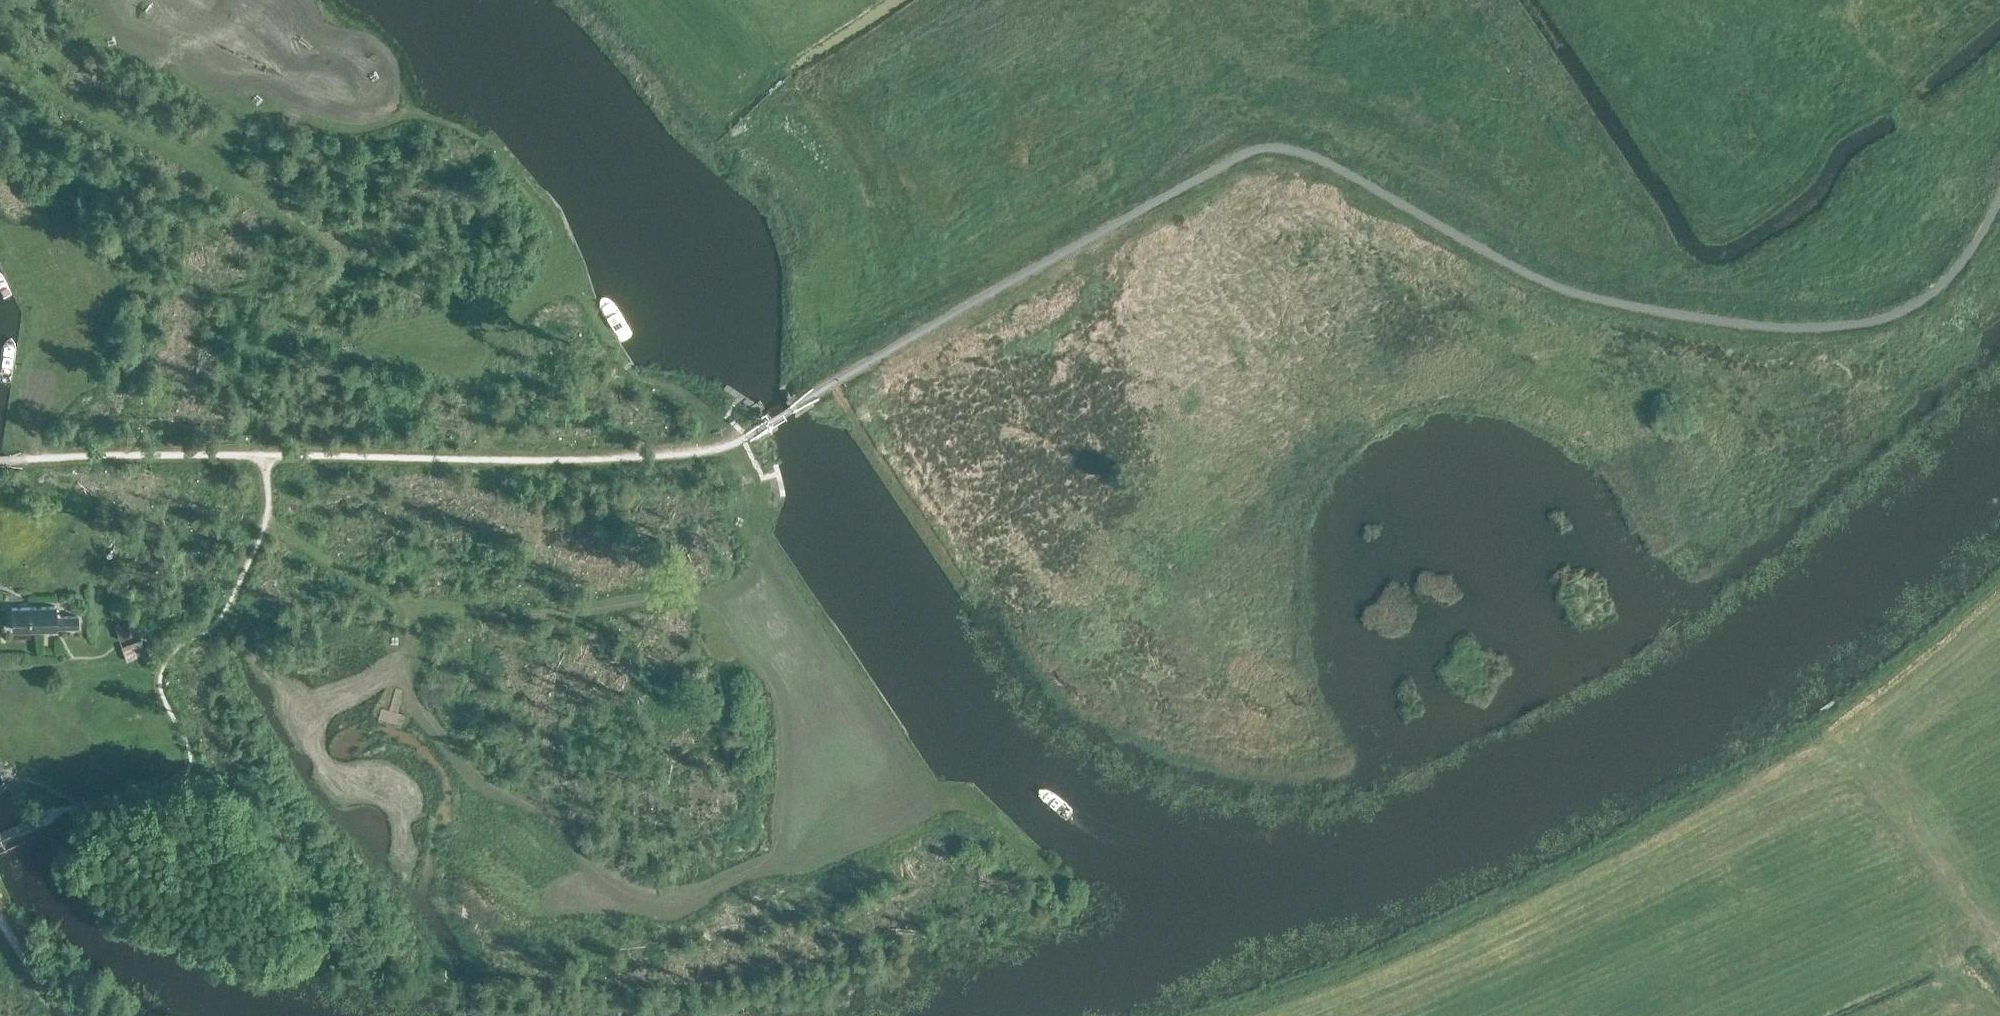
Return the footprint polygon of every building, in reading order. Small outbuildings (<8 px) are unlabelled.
[(53,606),(12,607),(13,629),(53,628),(53,627),(76,627),(76,616),(53,616),(53,606)] [(115,626),(119,640),(123,639),(131,636),(130,633),(140,630),(136,619),(115,626)]
